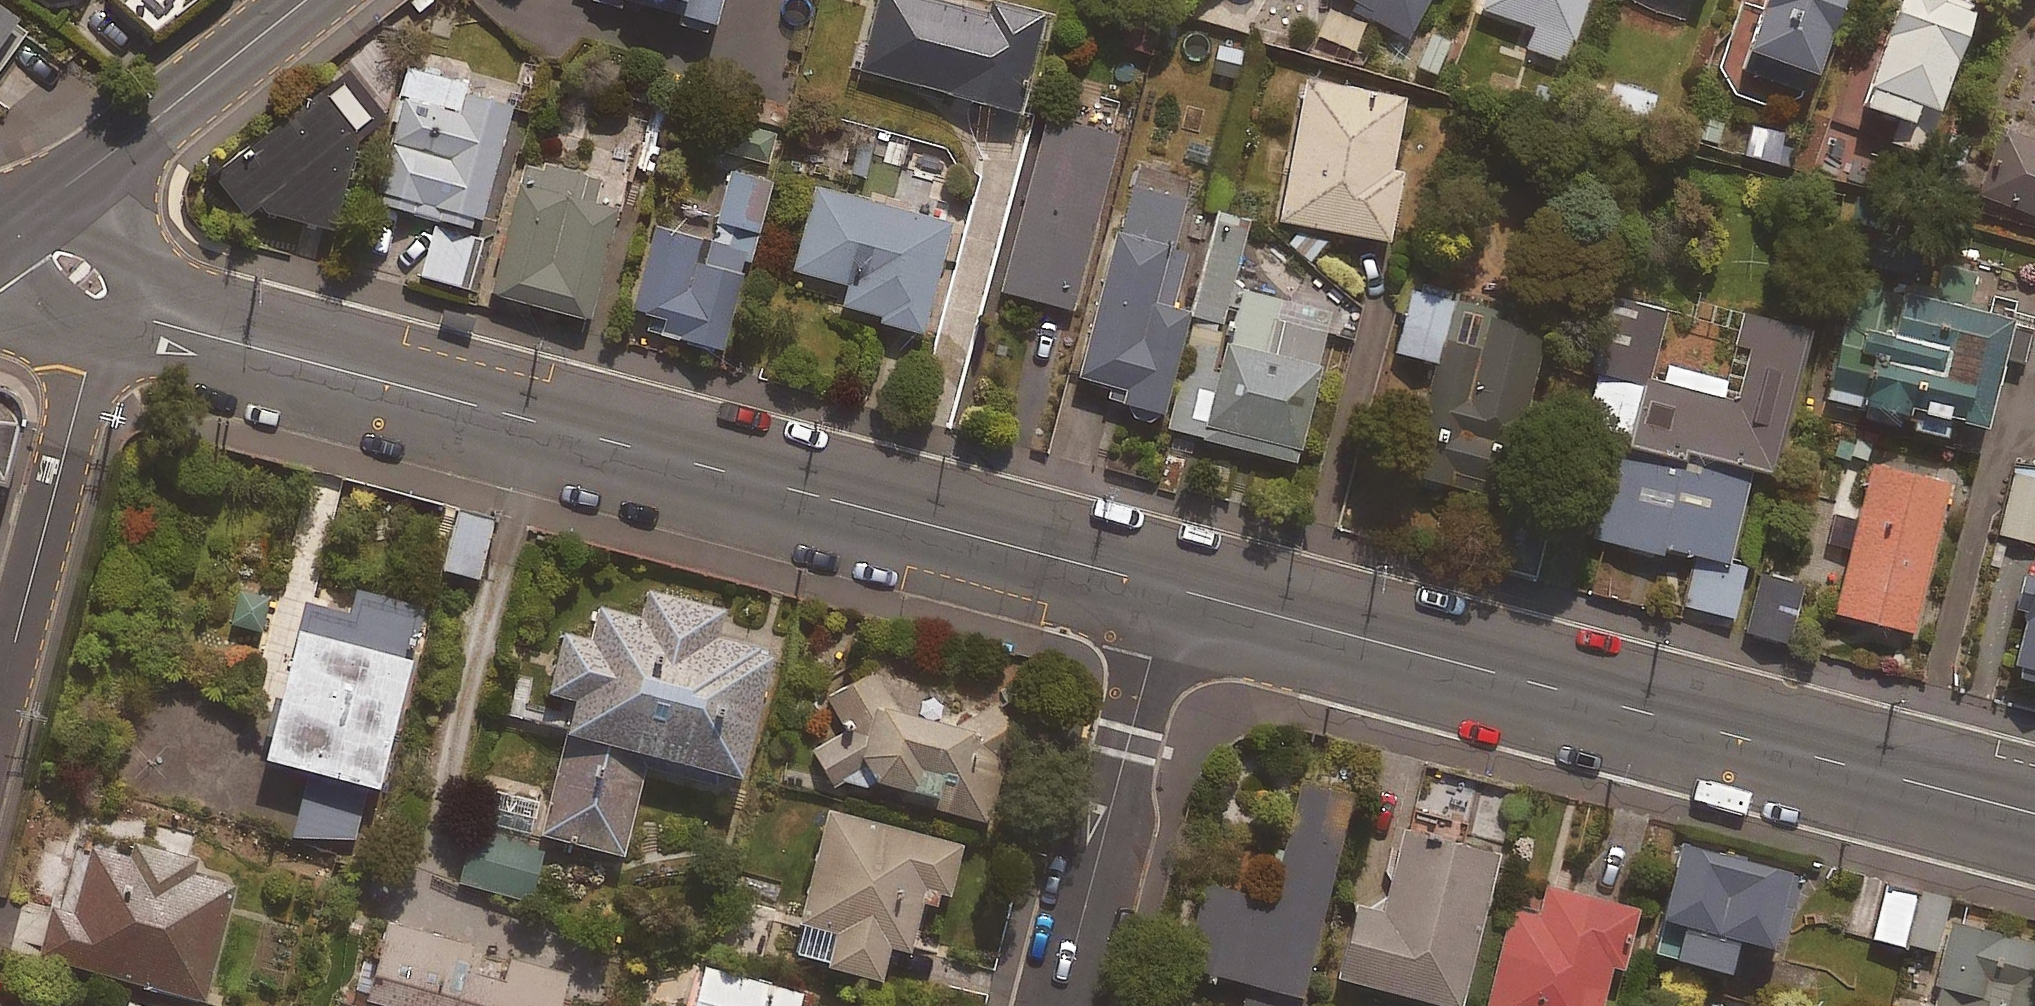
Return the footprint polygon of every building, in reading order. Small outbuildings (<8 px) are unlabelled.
[(146,36),(181,0),(108,0),(146,36)] [(666,16),(698,25),(701,16),(708,18),(713,0),(644,0),(669,7),(666,16)] [(1038,12),(992,0),(982,0),(981,3),(970,0),(874,0),(857,65),(1014,105),(1038,12)] [(1347,5),(1405,35),(1423,0),(1350,0),(1347,5)] [(1480,6),(1533,26),(1526,45),(1560,58),(1581,0),(1482,0),(1480,6)] [(1737,40),(1748,43),(1740,65),(1798,85),(1828,0),(1751,0),(1737,40)] [(1961,0),(1885,0),(1854,96),(1903,112),(1909,92),(1928,99),(1961,0)] [(0,8),(0,62),(26,26),(0,8)] [(463,81),(405,67),(373,200),(476,224),(506,98),(461,87),(463,81)] [(1398,94),(1300,76),(1275,217),(1382,237),(1394,167),(1385,166),(1398,94)] [(1656,94),(1608,80),(1593,131),(1641,146),(1656,94)] [(211,171),(245,211),(255,210),(323,224),(347,143),(346,127),(313,87),(211,171)] [(1114,133),(1043,115),(999,288),(1069,306),(1114,133)] [(774,130),(740,122),(732,153),(766,161),(774,130)] [(1955,182),(1968,139),(1915,123),(1902,165),(1955,182)] [(1974,190),(2034,214),(2034,139),(1998,125),(1974,190)] [(598,177),(521,156),(485,289),(584,316),(615,204),(592,198),(598,177)] [(766,175),(724,165),(712,216),(754,227),(766,175)] [(845,281),(839,301),(873,310),(872,316),(915,327),(944,218),(811,183),(789,266),(845,281)] [(1123,403),(1121,411),(1143,416),(1145,408),(1158,411),(1183,307),(1171,304),(1183,250),(1169,247),(1181,196),(1126,184),(1112,245),(1103,243),(1073,373),(1108,381),(1104,399),(1123,403)] [(1245,220),(1213,211),(1184,313),(1216,322),(1245,220)] [(652,223),(630,302),(659,310),(654,328),(719,346),(745,249),(652,223)] [(476,237),(431,225),(418,272),(463,284),(476,237)] [(1510,303),(1411,281),(1397,343),(1441,353),(1414,475),(1502,495),(1540,328),(1506,320),(1510,303)] [(2021,361),(2028,331),(2002,325),(2006,310),(1898,284),(1890,318),(1839,306),(1819,392),(1857,401),(1854,414),(1944,435),(1949,417),(1978,424),(1995,355),(2021,361)] [(1272,313),(1276,297),(1238,287),(1217,371),(1185,363),(1168,427),(1291,458),(1324,326),(1272,313)] [(1684,450),(1745,466),(1765,472),(1806,329),(1745,311),(1725,380),(1667,363),(1662,379),(1649,375),(1668,310),(1610,293),(1574,418),(1612,429),(1608,443),(1680,461),(1684,450)] [(25,393),(0,388),(0,465),(8,467),(25,393)] [(1680,461),(1608,443),(1584,530),(1653,550),(1655,541),(1718,559),(1745,466),(1684,450),(1680,461)] [(1948,475),(1872,455),(1832,608),(1908,628),(1948,475)] [(2014,467),(1997,530),(2032,540),(2034,529),(2034,472),(2014,467)] [(495,515),(459,508),(448,562),(485,569),(495,515)] [(2016,555),(2006,603),(2020,606),(2006,672),(2034,679),(2034,538),(2031,558),(2016,555)] [(1740,572),(1690,560),(1680,602),(1730,614),(1740,572)] [(1800,581),(1758,570),(1742,628),(1784,639),(1800,581)] [(646,763),(717,780),(744,762),(775,636),(719,623),(726,595),(650,576),(644,603),(601,593),(593,625),(565,618),(550,679),(579,686),(544,829),(625,849),(646,763)] [(375,772),(381,773),(425,601),(358,584),(352,608),(305,596),(267,744),(312,756),(293,829),(356,845),(375,772)] [(877,665),(827,695),(846,725),(812,746),(835,784),(846,777),(994,813),(1010,747),(1023,740),(1000,693),(957,715),(900,701),(877,665)] [(1298,780),(1269,896),(1202,879),(1180,964),(1244,980),(1238,1005),(1293,1005),(1347,793),(1298,780)] [(964,838),(831,805),(796,947),(885,969),(893,937),(913,941),(925,891),(950,897),(964,838)] [(1493,847),(1399,822),(1375,909),(1350,902),(1331,971),(1451,1004),(1493,847)] [(545,839),(475,823),(462,878),(532,895),(545,839)] [(44,951),(147,974),(144,985),(195,997),(197,985),(209,988),(235,872),(195,863),(198,849),(133,834),(130,848),(91,839),(75,909),(54,904),(44,951)] [(1727,930),(1770,941),(1781,894),(1771,892),(1778,864),(1670,837),(1643,946),(1718,965),(1727,930)] [(1945,898),(1862,879),(1850,930),(1934,949),(1945,898)] [(1543,880),(1534,913),(1506,906),(1479,1005),(1593,1005),(1605,960),(1615,963),(1631,904),(1543,880)] [(1951,913),(1928,1005),(2034,1005),(2034,934),(1951,913)] [(439,939),(420,1005),(559,1005),(568,977),(439,939)] [(706,963),(695,1005),(798,1005),(803,988),(706,963)] [(129,997),(127,1005),(163,1005),(129,997)]
